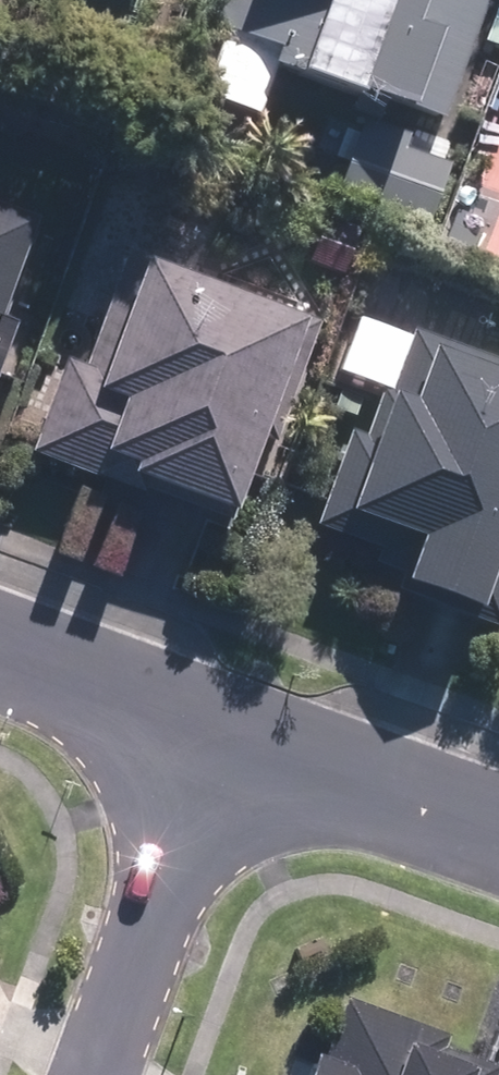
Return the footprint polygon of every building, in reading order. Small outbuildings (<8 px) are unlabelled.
[(486,0),(276,0),(256,54),(442,120),(486,0)] [(488,105),(498,109),(498,77),(488,105)] [(459,157),(364,119),(337,186),(433,224),(459,157)] [(0,201),(0,333),(43,216),(0,201)] [(389,243),(325,217),(307,262),(372,287),(389,243)] [(325,310),(133,245),(65,444),(257,509),(325,310)] [(398,323),(327,521),(417,552),(409,578),(498,608),(498,359),(398,323)] [(319,1074),(498,1074),(498,1065),(343,1009),(319,1074)]
